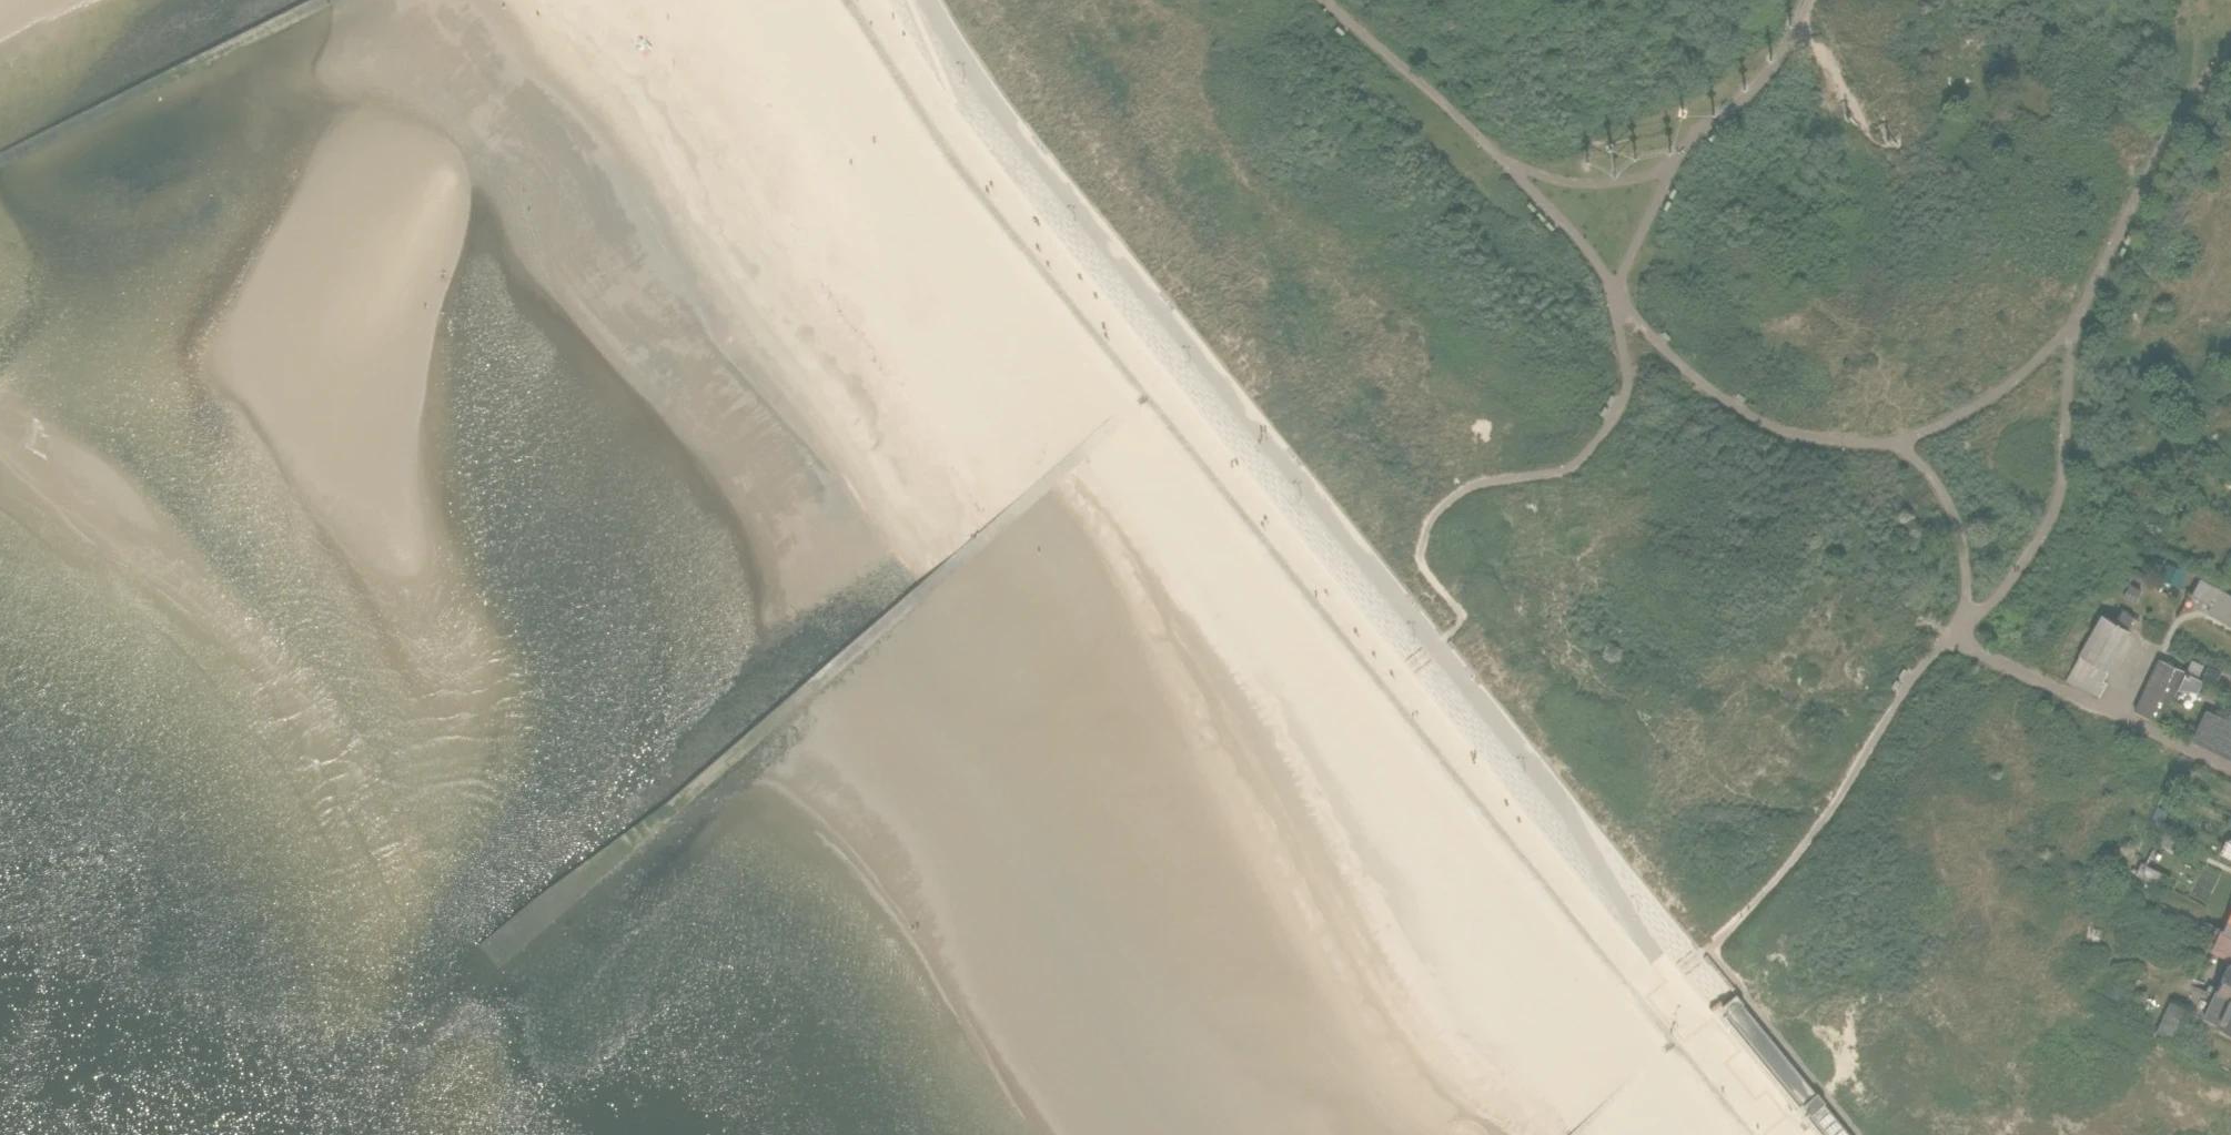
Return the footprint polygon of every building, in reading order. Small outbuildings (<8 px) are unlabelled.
[(2203,582),(2192,604),(2230,623),(2230,596),(2203,582)] [(2134,634),(2103,620),(2073,682),(2104,696),(2134,634)] [(2164,723),(2186,673),(2161,661),(2138,711),(2164,723)] [(2199,691),(2204,680),(2188,674),(2183,685),(2199,691)] [(2211,711),(2196,744),(2230,760),(2230,720),(2211,711)] [(2225,844),(2219,858),(2230,863),(2230,847),(2225,844)] [(2221,936),(2230,941),(2230,913),(2221,936)] [(2230,953),(2230,941),(2221,936),(2213,955),(2227,961),(2230,953)] [(2225,968),(2203,1024),(2230,1035),(2230,970),(2225,968)] [(1726,1005),(1729,1008),(1811,1108),(1833,1134),(1856,1134),(1825,1096),(1743,997),(1740,993),(1726,1005)] [(2173,1000),(2160,1027),(2174,1034),(2187,1007),(2173,1000)]
